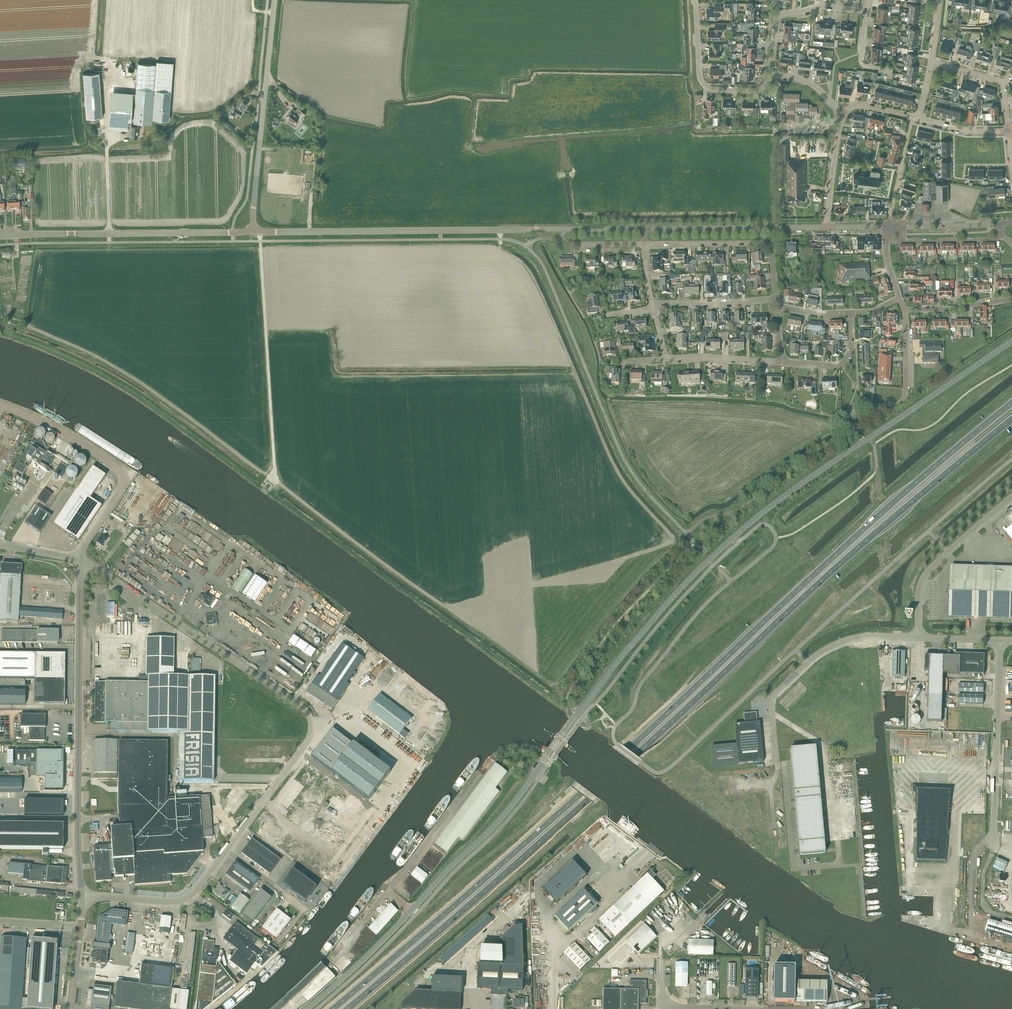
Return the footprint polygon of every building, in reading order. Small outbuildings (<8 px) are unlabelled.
[(961,5),(964,5),(964,8),(969,9),(971,0),(969,0),(961,0),(961,5)] [(982,0),(976,0),(975,1),(972,1),(971,9),(976,10),(977,7),(980,8),(982,0)] [(980,8),(984,9),(984,12),(989,12),(991,4),(988,3),(988,0),(982,0),(980,8)] [(1000,11),(1002,1),(999,0),(999,1),(996,0),(995,5),(992,4),(991,13),(995,13),(997,11),(1000,11)] [(1005,1),(1002,1),(1000,11),(1004,12),(1004,15),(1009,16),(1010,7),(1007,7),(1008,3),(1004,2),(1005,1)] [(753,3),(746,3),(746,9),(749,9),(749,14),(759,14),(759,7),(753,7),(753,3)] [(707,19),(711,19),(711,20),(714,20),(714,19),(718,19),(718,13),(722,13),(722,6),(714,6),(714,10),(707,10),(707,13),(706,13),(706,16),(707,16),(707,19)] [(891,6),(885,6),(885,9),(878,8),(877,14),(887,15),(888,11),(891,12),(891,6)] [(752,20),(759,20),(759,14),(749,14),(749,18),(746,18),(746,24),(752,24),(752,20)] [(877,14),(876,19),(883,20),(883,23),(889,24),(890,15),(887,15),(877,14)] [(826,21),(820,20),(820,23),(815,23),(814,33),(824,34),(826,21)] [(831,27),(832,22),(826,21),(824,34),(834,35),(835,28),(831,27)] [(791,26),(784,25),(783,31),(797,33),(798,27),(800,27),(800,23),(791,22),(791,26)] [(847,23),(841,23),(840,29),(836,28),(835,35),(845,36),(847,23)] [(852,31),(852,24),(847,23),(845,36),(845,39),(848,40),(848,38),(855,38),(856,31),(852,31)] [(757,34),(757,28),(754,28),(754,24),(752,24),(746,24),(744,24),(744,31),(748,31),(748,34),(757,34)] [(708,31),(708,39),(712,39),(712,40),(719,40),(719,31),(724,31),(724,25),(715,25),(715,31),(708,31)] [(881,28),(874,28),(873,33),(884,34),(884,31),(887,31),(888,26),(881,25),(881,28)] [(783,31),(783,37),(789,37),(789,41),(796,42),(797,36),(797,33),(783,31)] [(873,33),(873,39),(880,40),(879,43),(886,44),(886,40),(883,40),(884,34),(873,33)] [(751,40),(757,40),(757,34),(748,34),(744,34),(744,43),(751,43),(751,40)] [(967,49),(966,49),(963,48),(964,44),(961,43),(962,38),(959,37),(957,44),(960,45),(957,56),(961,57),(964,58),(967,49)] [(943,42),(940,51),(950,54),(952,44),(943,42)] [(709,50),(709,58),(719,58),(719,55),(721,55),(722,54),(722,52),(721,51),(721,45),(713,44),(713,50),(709,50)] [(752,44),(743,44),(743,48),(742,48),(741,53),(755,54),(755,48),(752,48),(752,44)] [(879,48),(872,47),(871,53),(881,54),(882,51),(887,52),(887,46),(879,45),(879,48)] [(971,59),(973,51),(973,50),(972,50),(972,48),(971,47),(971,46),(967,45),(966,49),(967,49),(964,58),(967,59),(971,59)] [(995,59),(998,59),(996,66),(999,67),(999,68),(1002,69),(1004,60),(1005,57),(1001,56),(1000,59),(998,58),(1000,52),(1002,48),(1000,47),(998,46),(995,56),(995,59)] [(980,51),(979,52),(976,61),(980,62),(979,63),(983,64),(985,54),(982,53),(983,51),(980,50),(980,51)] [(992,56),(991,56),(992,54),(990,53),(990,52),(986,51),(985,54),(983,64),(986,65),(987,64),(990,65),(992,56)] [(792,66),(793,61),(796,62),(797,53),(793,52),(793,53),(787,53),(786,65),(792,66)] [(754,59),(755,59),(755,54),(741,53),(741,63),(753,63),(754,63),(754,59)] [(796,62),(799,62),(798,69),(804,69),(805,60),(805,55),(802,55),(803,53),(797,53),(796,62)] [(871,53),(871,59),(877,60),(877,63),(883,63),(884,60),(881,60),(881,54),(871,53)] [(810,63),(814,63),(813,67),(816,67),(815,75),(821,76),(823,63),(817,62),(817,59),(814,59),(814,57),(808,56),(808,61),(805,60),(804,69),(810,70),(810,63)] [(1002,69),(1006,70),(1006,69),(1009,70),(1010,67),(1011,68),(1011,59),(1005,57),(1004,60),(1002,69)] [(111,97),(108,129),(114,129),(114,130),(127,131),(128,124),(131,124),(130,137),(138,138),(138,126),(131,126),(131,123),(151,124),(152,119),(169,120),(173,62),(156,61),(156,64),(137,63),(135,98),(111,97)] [(753,73),(753,67),(753,63),(741,63),(738,63),(738,69),(740,69),(740,73),(744,73),(753,73)] [(831,71),(831,64),(823,63),(821,76),(827,77),(828,70),(831,71)] [(727,72),(727,65),(720,65),(720,69),(710,68),(710,77),(722,78),(722,72),(727,72)] [(99,72),(83,74),(87,118),(103,117),(99,72)] [(744,76),(739,76),(739,82),(746,82),(746,79),(753,79),(753,73),(744,73),(744,76)] [(945,89),(948,79),(945,78),(944,79),(941,78),(938,87),(945,89)] [(856,87),(857,87),(856,94),(861,94),(863,84),(858,83),(858,80),(855,79),(854,85),(854,88),(855,88),(856,87)] [(952,80),(948,79),(945,89),(952,91),(955,81),(951,81),(952,80)] [(967,93),(970,83),(966,81),(966,82),(963,81),(960,91),(967,93)] [(871,88),(872,82),(868,82),(868,85),(863,84),(861,94),(867,95),(868,88),(871,88)] [(973,84),(970,83),(967,93),(966,96),(969,97),(970,93),(973,94),(976,85),(973,84)] [(993,97),(996,90),(985,87),(983,94),(987,95),(986,98),(990,99),(991,97),(993,97)] [(881,92),(879,99),(886,101),(887,94),(881,92)] [(799,101),(799,94),(787,93),(782,93),(782,101),(783,101),(783,104),(787,104),(787,105),(786,113),(786,114),(781,114),(781,122),(793,122),(793,121),(795,121),(795,122),(803,122),(803,118),(809,118),(809,119),(813,119),(813,114),(816,114),(817,106),(811,106),(811,104),(808,104),(808,103),(799,102),(799,101)] [(891,95),(888,94),(887,94),(886,101),(892,103),(894,95),(894,93),(892,93),(891,95)] [(900,97),(894,95),(892,103),(898,104),(900,97)] [(904,98),(900,97),(898,104),(905,106),(907,96),(904,95),(904,98)] [(905,106),(911,107),(913,100),(909,99),(910,97),(907,96),(905,106)] [(240,116),(249,102),(244,99),(243,100),(241,98),(233,111),(240,116)] [(761,101),(761,108),(768,109),(768,116),(775,116),(775,107),(771,107),(771,102),(769,101),(769,99),(764,99),(764,101),(761,101)] [(715,101),(707,101),(707,108),(704,108),(703,117),(708,117),(709,111),(715,111),(715,101)] [(736,113),(736,107),(733,107),(733,102),(723,101),(723,108),(731,109),(731,113),(736,113)] [(753,108),(753,102),(742,102),(742,108),(750,108),(750,115),(756,115),(756,108),(753,108)] [(299,116),(300,114),(302,112),(304,115),(307,111),(299,105),(297,109),(295,111),(294,109),(292,111),(287,117),(295,123),(300,117),(299,116)] [(979,113),(981,106),(977,105),(976,112),(970,110),(967,120),(975,122),(977,112),(979,113)] [(934,113),(941,114),(943,107),(936,106),(934,113)] [(943,107),(941,114),(947,116),(949,109),(943,107)] [(947,116),(953,118),(955,111),(949,109),(947,116)] [(955,111),(953,118),(960,119),(961,112),(955,111)] [(863,130),(864,126),(863,125),(864,116),(854,115),(854,121),(858,122),(858,125),(856,125),(855,129),(863,130)] [(881,126),(883,120),(870,117),(870,118),(869,122),(868,128),(871,128),(872,124),(878,126),(877,130),(880,131),(881,126)] [(235,128),(228,122),(225,126),(232,132),(235,128)] [(925,131),(918,130),(916,139),(923,140),(925,131)] [(932,133),(925,131),(923,140),(930,142),(932,133)] [(894,139),(892,149),(899,150),(901,140),(900,140),(900,137),(895,136),(894,139)] [(850,138),(849,143),(847,143),(845,154),(853,156),(853,155),(856,155),(857,146),(855,145),(855,144),(856,145),(857,139),(850,138)] [(781,161),(786,161),(786,194),(787,194),(787,201),(805,201),(805,190),(808,190),(808,187),(806,187),(806,161),(791,161),(791,160),(789,160),(788,144),(781,144),(781,161)] [(899,150),(892,149),(891,149),(888,162),(899,164),(900,160),(897,160),(899,150)] [(921,163),(922,159),(919,158),(920,153),(913,152),(912,155),(913,155),(912,157),(911,156),(909,166),(913,166),(913,167),(920,169),(921,163)] [(879,156),(877,165),(884,166),(886,157),(879,156)] [(880,185),(880,181),(879,179),(879,173),(871,172),(871,178),(869,178),(858,176),(858,177),(854,176),(854,178),(853,182),(858,183),(857,185),(859,185),(861,185),(875,187),(878,187),(880,185)] [(923,181),(924,196),(919,196),(917,202),(922,202),(922,210),(930,210),(930,199),(935,199),(935,202),(948,202),(948,184),(936,184),(936,181),(923,181)] [(916,188),(913,187),(904,184),(901,195),(913,198),(916,188)] [(1004,187),(992,189),(992,186),(982,187),(980,194),(988,193),(989,198),(998,198),(998,196),(1005,195),(1004,187)] [(910,209),(912,202),(909,201),(909,199),(906,198),(906,200),(901,199),(899,207),(910,209)] [(872,213),(877,213),(880,213),(884,213),(884,205),(880,205),(880,202),(872,202),(872,200),(869,200),(869,205),(872,205),(872,213)] [(842,201),(842,205),(835,205),(835,213),(844,213),(844,210),(847,210),(847,205),(850,205),(850,201),(842,201)] [(825,247),(825,243),(825,237),(815,237),(815,243),(809,243),(809,249),(822,249),(822,247),(825,247)] [(836,244),(836,239),(831,239),(831,237),(825,237),(825,243),(825,247),(836,247),(836,251),(840,251),(840,244),(836,244)] [(873,246),(873,237),(864,237),(864,239),(857,239),(857,251),(865,251),(865,246),(873,246)] [(785,244),(785,254),(794,254),(794,257),(797,257),(797,244),(792,244),(790,244),(785,244)] [(953,252),(953,253),(953,257),(956,257),(956,249),(953,249),(953,246),(947,246),(947,252),(953,252)] [(684,266),(688,265),(688,257),(684,258),(684,253),(673,254),(673,263),(684,263),(684,266)] [(710,261),(710,253),(696,253),(696,262),(710,261)] [(710,261),(713,261),(713,265),(720,265),(720,261),(723,261),(723,253),(710,253),(710,261)] [(736,261),(746,260),(746,253),(736,253),(736,256),(732,256),(732,262),(736,262),(736,261)] [(759,263),(762,263),(761,253),(752,254),(753,266),(759,266),(759,263)] [(659,254),(659,258),(653,258),(653,261),(652,261),(652,265),(662,265),(662,260),(667,260),(667,254),(659,254)] [(574,267),(578,267),(578,260),(574,260),(574,257),(560,257),(560,266),(574,266),(574,267)] [(586,257),(586,264),(586,268),(587,268),(589,268),(590,268),(599,268),(599,261),(595,261),(595,257),(586,257)] [(609,267),(618,267),(617,261),(614,261),(614,257),(604,257),(604,264),(608,264),(609,267)] [(626,267),(636,267),(635,260),(632,261),(632,257),(622,257),(622,263),(626,263),(626,267)] [(841,282),(870,280),(869,262),(844,264),(844,265),(839,265),(841,282)] [(915,270),(921,270),(920,267),(915,267),(908,267),(908,272),(905,272),(905,275),(904,275),(904,277),(905,277),(905,278),(915,278),(915,270)] [(763,279),(761,279),(761,274),(749,275),(749,280),(756,279),(757,290),(764,289),(763,279)] [(695,283),(695,285),(691,285),(692,295),(695,295),(698,295),(698,285),(700,285),(700,286),(703,286),(702,275),(695,275),(695,278),(700,277),(700,283),(695,283)] [(730,287),(730,281),(730,275),(727,276),(727,281),(723,281),(723,285),(720,285),(720,295),(727,295),(727,287),(730,287)] [(741,275),(741,281),(738,281),(738,284),(734,285),(734,294),(741,294),(741,287),(744,287),(744,275),(741,275)] [(882,289),(883,288),(890,286),(887,278),(881,280),(882,283),(880,283),(882,289)] [(716,281),(710,282),(703,282),(703,285),(706,285),(706,295),(713,295),(713,288),(716,288),(716,281)] [(892,292),(890,286),(883,288),(884,289),(883,290),(884,293),(880,294),(881,297),(888,295),(887,293),(892,292)] [(628,287),(624,288),(625,296),(626,296),(626,301),(630,301),(630,302),(637,301),(636,290),(628,291),(628,287)] [(625,296),(624,288),(621,288),(621,292),(611,293),(611,301),(622,300),(622,296),(625,296)] [(801,296),(793,294),(792,290),(784,292),(785,298),(785,299),(786,300),(786,301),(787,301),(788,301),(800,303),(801,296)] [(589,298),(590,308),(587,308),(587,314),(597,313),(597,308),(598,308),(597,297),(595,297),(594,295),(593,294),(590,294),(589,295),(589,298)] [(817,307),(818,300),(808,298),(807,305),(817,307)] [(898,320),(898,314),(887,314),(887,311),(883,311),(883,322),(887,322),(887,318),(894,319),(894,320),(898,320)] [(732,320),(732,326),(732,331),(737,331),(737,326),(738,326),(738,322),(742,322),(742,312),(735,313),(735,320),(732,320)] [(710,323),(715,323),(714,313),(708,314),(708,321),(704,321),(705,327),(711,327),(710,323)] [(724,323),(728,323),(728,313),(721,313),(722,321),(718,321),(718,326),(724,326),(724,323)] [(691,327),(692,330),(695,330),(694,327),(697,327),(697,324),(701,323),(701,314),(694,314),(694,321),(691,322),(691,327)] [(751,326),(766,325),(766,315),(751,315),(751,326)] [(791,326),(794,327),(795,319),(789,318),(787,325),(786,325),(784,331),(789,332),(791,326)] [(884,332),(886,332),(886,336),(890,336),(891,328),(894,328),(894,325),(897,326),(898,320),(894,320),(894,319),(887,318),(887,322),(886,328),(882,328),(881,332),(884,332)] [(636,333),(636,332),(635,328),(646,327),(645,319),(634,320),(635,323),(631,324),(631,326),(632,334),(636,333)] [(795,319),(794,327),(797,327),(796,332),(800,333),(800,328),(801,328),(802,320),(795,319)] [(859,327),(871,327),(871,320),(871,319),(859,320),(859,327)] [(632,334),(631,326),(627,326),(627,322),(617,323),(617,331),(628,330),(628,334),(632,334)] [(825,334),(825,326),(822,326),(823,323),(808,322),(808,330),(813,330),(813,331),(817,332),(817,331),(821,331),(821,333),(825,334)] [(839,335),(839,330),(842,329),(841,322),(835,322),(836,332),(835,332),(835,336),(837,336),(837,339),(836,339),(836,341),(838,340),(843,340),(843,339),(843,336),(843,335),(839,335)] [(872,332),(869,332),(859,332),(860,340),(867,339),(867,342),(871,342),(871,339),(869,339),(869,335),(872,335),(872,332)] [(638,336),(639,342),(645,342),(646,352),(653,351),(653,341),(649,341),(648,336),(638,336)] [(770,343),(771,343),(770,337),(761,338),(762,351),(771,351),(770,343)] [(839,357),(839,353),(842,353),(842,341),(834,341),(833,348),(832,357),(839,357)] [(604,355),(615,355),(614,342),(604,343),(604,355)] [(919,342),(919,348),(923,348),(924,363),(940,363),(940,355),(937,355),(937,352),(942,352),(942,349),(944,349),(944,343),(941,343),(941,342),(919,342)] [(623,352),(634,352),(633,343),(622,344),(623,352)] [(808,351),(808,345),(801,344),(801,347),(798,347),(791,346),(791,355),(798,356),(798,350),(801,350),(801,351),(808,351)] [(825,349),(825,344),(819,344),(819,348),(815,348),(815,357),(821,357),(822,349),(825,349)] [(889,383),(891,356),(880,355),(878,382),(889,383)] [(609,378),(612,378),(612,383),(620,383),(620,370),(615,370),(615,367),(609,367),(608,374),(610,374),(609,378)] [(645,383),(645,376),(642,375),(642,371),(631,371),(630,380),(641,380),(641,383),(645,383)] [(651,379),(651,382),(662,383),(662,382),(665,382),(665,376),(662,375),(662,372),(651,371),(651,379)] [(690,384),(699,383),(698,371),(685,372),(685,373),(679,374),(679,384),(690,383),(690,384)] [(725,383),(726,376),(722,376),(723,372),(711,371),(710,380),(721,381),(721,383),(725,383)] [(736,382),(736,383),(739,383),(740,383),(740,382),(755,383),(755,374),(736,373),(736,382)] [(764,375),(764,383),(764,385),(767,386),(768,384),(781,385),(781,375),(768,374),(768,375),(764,375)] [(869,381),(872,381),(871,375),(863,375),(863,382),(865,382),(865,384),(869,384),(869,381)] [(816,389),(816,386),(815,380),(811,380),(802,380),(802,379),(798,379),(798,388),(802,387),(802,388),(811,388),(811,389),(816,389)] [(828,388),(837,388),(836,380),(832,380),(832,379),(822,379),(823,388),(828,387),(828,388)] [(40,429),(36,436),(42,440),(47,433),(40,429)] [(50,434),(45,441),(52,445),(57,438),(50,434)] [(32,440),(14,470),(22,475),(27,467),(23,465),(26,459),(39,467),(41,468),(41,469),(46,472),(48,470),(55,457),(48,452),(51,447),(38,440),(37,443),(32,440)] [(86,464),(86,463),(86,462),(86,461),(85,460),(85,459),(84,459),(84,458),(83,458),(83,457),(82,457),(81,457),(80,457),(79,457),(78,457),(77,457),(76,457),(76,458),(75,458),(75,459),(74,459),(74,460),(74,461),(73,462),(73,463),(74,464),(74,465),(74,466),(75,467),(76,468),(77,468),(78,469),(79,469),(80,469),(81,469),(82,469),(82,468),(83,468),(84,467),(85,466),(85,465),(86,464)] [(61,478),(67,467),(60,463),(54,474),(61,478)] [(93,468),(78,491),(91,499),(106,477),(93,468)] [(77,477),(77,476),(77,475),(77,474),(76,474),(76,473),(75,472),(74,471),(73,471),(72,471),(72,470),(71,470),(70,471),(69,471),(68,471),(68,472),(67,472),(67,473),(66,473),(66,474),(66,475),(66,476),(66,477),(66,478),(66,479),(67,480),(68,481),(69,481),(70,482),(71,482),(72,482),(73,482),(74,481),(75,481),(75,480),(76,480),(76,479),(77,478),(77,477)] [(14,481),(10,478),(3,490),(7,492),(14,481)] [(130,489),(135,493),(140,485),(134,482),(130,489)] [(52,495),(44,489),(37,500),(46,505),(52,495)] [(77,490),(53,525),(78,542),(102,507),(77,490)] [(25,523),(41,533),(51,517),(36,507),(25,523)] [(104,538),(107,532),(105,530),(96,543),(102,547),(107,540),(104,538)] [(1,565),(0,581),(0,621),(18,622),(21,566),(1,565)] [(1010,619),(1011,619),(1011,569),(951,567),(951,586),(948,586),(949,585),(948,585),(948,586),(948,587),(947,588),(947,590),(947,591),(947,592),(947,593),(947,594),(947,595),(947,596),(948,597),(948,598),(948,597),(950,597),(950,617),(1010,619)] [(253,575),(244,568),(232,587),(241,593),(253,575)] [(268,584),(255,576),(243,594),(255,603),(268,584)] [(202,598),(210,604),(215,597),(207,591),(202,598)] [(62,620),(63,611),(19,608),(19,617),(62,620)] [(207,626),(217,624),(215,614),(205,615),(207,626)] [(22,643),(58,643),(58,631),(22,630),(2,630),(2,643),(22,643)] [(311,658),(316,650),(294,635),(293,638),(291,640),(289,643),(311,658)] [(179,781),(214,781),(214,676),(173,676),(173,638),(148,639),(147,682),(95,681),(95,723),(111,723),(111,730),(179,731),(179,781)] [(317,675),(306,692),(332,710),(344,693),(346,688),(349,684),(346,683),(363,658),(343,644),(321,677),(317,675)] [(131,655),(126,655),(126,661),(129,661),(129,666),(139,666),(139,648),(131,648),(131,655)] [(905,652),(893,652),(892,677),(904,677),(905,652)] [(35,654),(34,679),(65,679),(65,654),(35,654)] [(925,656),(925,671),(929,671),(928,707),(927,707),(927,721),(942,721),(944,673),(960,674),(961,654),(955,654),(955,657),(925,656)] [(961,654),(960,674),(984,675),(985,655),(961,654)] [(857,661),(845,662),(845,663),(847,680),(859,680),(857,661)] [(845,663),(836,664),(837,681),(847,680),(845,663)] [(836,665),(826,666),(828,682),(837,681),(836,665)] [(65,679),(34,679),(34,704),(65,704),(65,679)] [(959,692),(984,693),(984,685),(959,684),(959,692)] [(25,705),(25,691),(0,691),(0,705),(25,705)] [(380,694),(368,710),(400,735),(412,719),(380,694)] [(984,695),(959,695),(958,703),(984,704),(984,695)] [(711,747),(713,767),(763,763),(760,723),(757,723),(756,713),(744,714),(745,724),(735,725),(736,745),(711,747)] [(46,728),(46,715),(21,714),(21,728),(30,728),(29,741),(45,741),(45,728),(46,728)] [(369,800),(390,771),(354,744),(353,744),(333,729),(294,779),(305,787),(297,797),(307,805),(297,818),(287,810),(284,814),(308,833),(316,822),(312,820),(323,806),(325,808),(328,804),(326,802),(343,780),(369,800)] [(554,738),(559,743),(564,747),(565,747),(566,747),(567,746),(567,745),(567,744),(567,743),(556,735),(555,735),(554,735),(553,736),(553,737),(553,738),(554,738)] [(94,846),(96,882),(111,880),(111,873),(115,873),(115,877),(123,876),(124,880),(126,880),(126,876),(135,875),(136,885),(171,882),(171,876),(166,876),(166,875),(187,873),(203,851),(202,838),(212,838),(209,796),(167,799),(167,761),(167,742),(119,742),(119,746),(119,751),(118,751),(118,741),(95,740),(94,774),(95,774),(94,779),(117,779),(117,760),(118,760),(118,806),(119,824),(115,825),(111,825),(112,837),(111,837),(112,845),(94,846)] [(795,802),(800,855),(813,854),(826,853),(821,800),(816,747),(803,748),(790,749),(795,802)] [(29,766),(29,776),(48,776),(48,783),(48,784),(49,784),(51,785),(52,784),(53,784),(54,783),(54,784),(55,784),(55,785),(62,785),(62,781),(62,763),(61,763),(61,751),(37,750),(15,751),(15,766),(29,766)] [(508,773),(495,763),(435,844),(447,853),(459,837),(463,840),(500,792),(496,789),(508,773)] [(22,776),(0,776),(0,792),(22,792),(22,776)] [(954,784),(913,782),(915,860),(947,861),(954,784)] [(62,815),(62,800),(63,800),(25,800),(24,815),(63,816),(63,815),(62,815)] [(63,849),(64,824),(0,823),(0,848),(43,849),(43,854),(48,854),(48,849),(63,849)] [(270,875),(280,860),(251,839),(241,854),(270,875)] [(573,861),(543,889),(557,904),(586,876),(573,861)] [(249,893),(259,880),(235,862),(225,875),(249,893)] [(8,874),(23,875),(23,880),(46,883),(61,884),(61,883),(66,884),(67,867),(63,867),(63,868),(48,867),(9,863),(8,874)] [(411,876),(422,884),(429,876),(417,868),(411,876)] [(305,903),(316,888),(293,870),(281,885),(305,903)] [(642,879),(599,920),(615,937),(659,897),(659,896),(663,892),(648,875),(643,879),(642,879)] [(8,891),(9,883),(0,882),(0,890),(8,891)] [(230,892),(220,885),(214,893),(224,901),(230,892)] [(64,893),(13,888),(13,893),(36,895),(36,894),(64,897),(64,893)] [(584,889),(555,917),(569,931),(598,904),(584,889)] [(271,898),(260,890),(241,914),(252,922),(271,898)] [(240,894),(231,906),(240,913),(249,901),(240,894)] [(399,911),(391,904),(369,929),(376,936),(399,911)] [(226,909),(222,914),(231,921),(234,916),(226,909)] [(99,918),(96,944),(97,944),(96,948),(94,948),(92,963),(107,964),(108,950),(107,950),(108,945),(109,945),(111,925),(126,927),(128,912),(113,910),(99,918)] [(291,921),(277,910),(262,929),(276,940),(291,921)] [(488,915),(440,959),(445,964),(493,921),(488,915)] [(171,917),(161,916),(160,929),(170,930),(171,917)] [(989,919),(986,931),(1011,939),(1011,926),(989,919)] [(238,950),(229,962),(247,975),(247,974),(250,976),(258,966),(261,968),(277,953),(268,946),(236,922),(231,928),(223,939),(238,950)] [(639,954),(657,937),(644,924),(626,941),(639,954)] [(478,963),(477,989),(492,989),(492,999),(507,1000),(507,990),(522,991),(523,985),(529,986),(529,979),(523,979),(523,964),(522,925),(515,925),(510,929),(504,935),(503,936),(503,965),(478,963)] [(599,953),(610,943),(594,927),(590,931),(593,934),(587,939),(599,953)] [(132,967),(136,934),(129,933),(124,966),(132,967)] [(1,937),(0,954),(0,1007),(21,1008),(26,939),(1,937)] [(799,944),(778,937),(777,941),(797,949),(799,944)] [(31,939),(31,949),(27,949),(26,969),(29,969),(26,1008),(52,1008),(57,941),(31,939)] [(236,985),(217,961),(218,949),(213,948),(214,941),(203,940),(197,993),(195,1008),(206,1008),(236,985)] [(689,940),(688,955),(713,956),(714,941),(689,940)] [(591,960),(575,943),(564,953),(580,971),(591,960)] [(336,977),(322,963),(295,988),(271,1008),(299,1008),(308,1002),(336,977)] [(675,986),(688,986),(688,963),(676,963),(675,986)] [(727,987),(735,987),(736,964),(728,964),(727,987)] [(189,991),(171,989),(174,969),(141,965),(139,985),(117,982),(115,993),(113,1008),(110,1008),(187,1008),(189,991)] [(773,1001),(795,1001),(796,966),(774,966),(773,1001)] [(746,970),(746,997),(758,997),(758,971),(746,970)] [(603,1008),(639,1008),(639,1003),(647,1004),(647,980),(630,980),(630,989),(603,989),(603,1008)] [(797,981),(797,1001),(827,1002),(827,982),(797,981)] [(707,982),(707,995),(712,995),(712,989),(715,989),(715,984),(713,984),(713,982),(707,982)] [(93,985),(93,990),(88,990),(86,1007),(91,1007),(90,1008),(109,1008),(111,988),(93,985)] [(461,992),(415,990),(402,1002),(402,1008),(405,1008),(460,1008),(461,992)] [(513,1008),(524,1008),(524,1003),(528,1003),(528,997),(521,997),(521,1001),(514,1000),(513,1008)]
